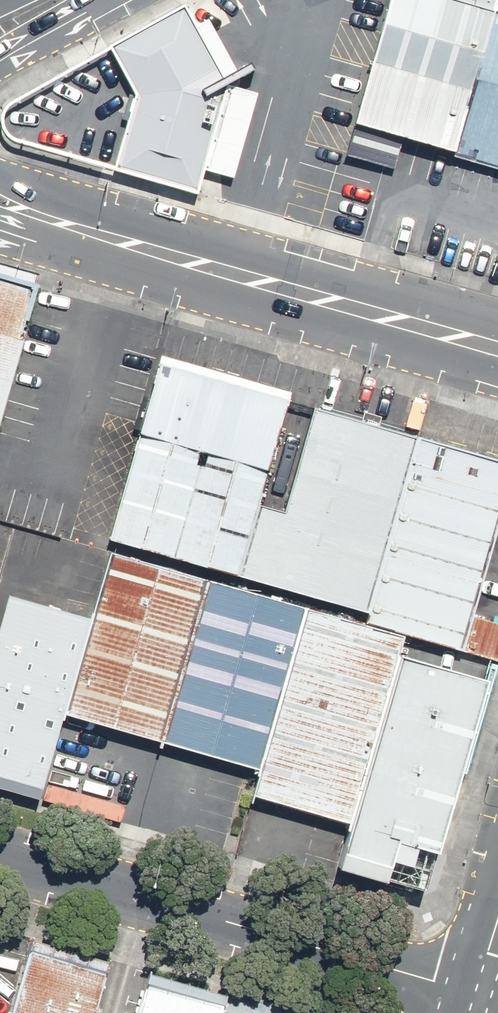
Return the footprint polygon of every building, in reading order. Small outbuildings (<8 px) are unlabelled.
[(497,177),(497,0),(392,0),(353,135),(497,177)] [(124,174),(205,199),(212,175),(240,181),(263,97),(236,88),(245,80),(214,23),(201,30),(191,10),(116,51),(143,100),(124,174)] [(0,279),(0,449),(3,447),(47,292),(0,279)] [(205,578),(236,587),(288,402),(165,368),(113,553),(205,578)] [(304,606),(365,623),(417,439),(417,436),(319,409),(290,516),(259,507),(236,587),(304,606)] [(365,623),(461,649),(497,515),(497,461),(417,439),(365,623)] [(113,553),(96,617),(68,717),(159,742),(205,578),(113,553)] [(236,587),(205,578),(159,742),(158,746),(258,774),(304,606),(236,587)] [(0,627),(0,779),(47,792),(68,717),(96,617),(10,593),(0,627)] [(365,623),(304,606),(258,774),(251,797),(347,823),(400,632),(365,623)] [(461,649),(400,632),(347,823),(338,856),(429,881),(491,657),(461,649)] [(39,947),(20,1012),(108,1012),(120,970),(39,947)] [(150,977),(141,1012),(278,1012),(150,977)]
